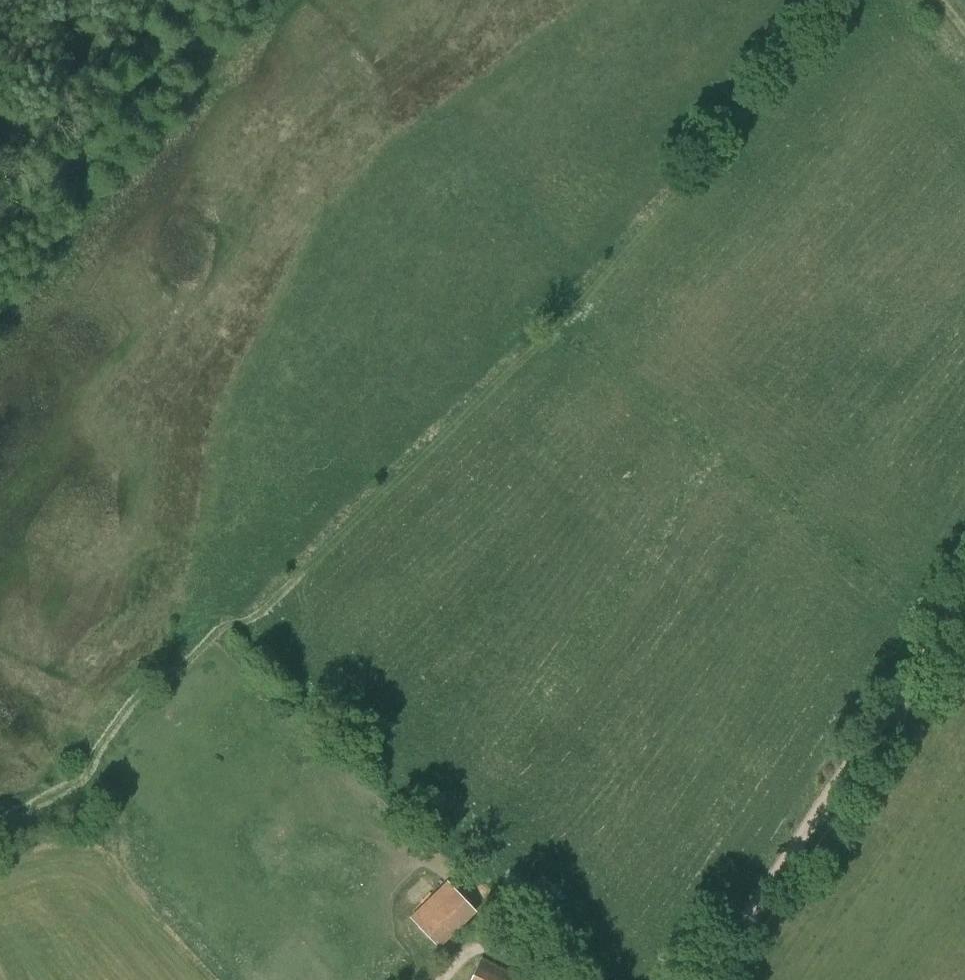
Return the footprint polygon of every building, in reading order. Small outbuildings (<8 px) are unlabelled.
[(473,908),(447,882),(410,918),(436,945),(473,908)] [(517,976),(482,957),(471,979),(515,979),(517,976)]
